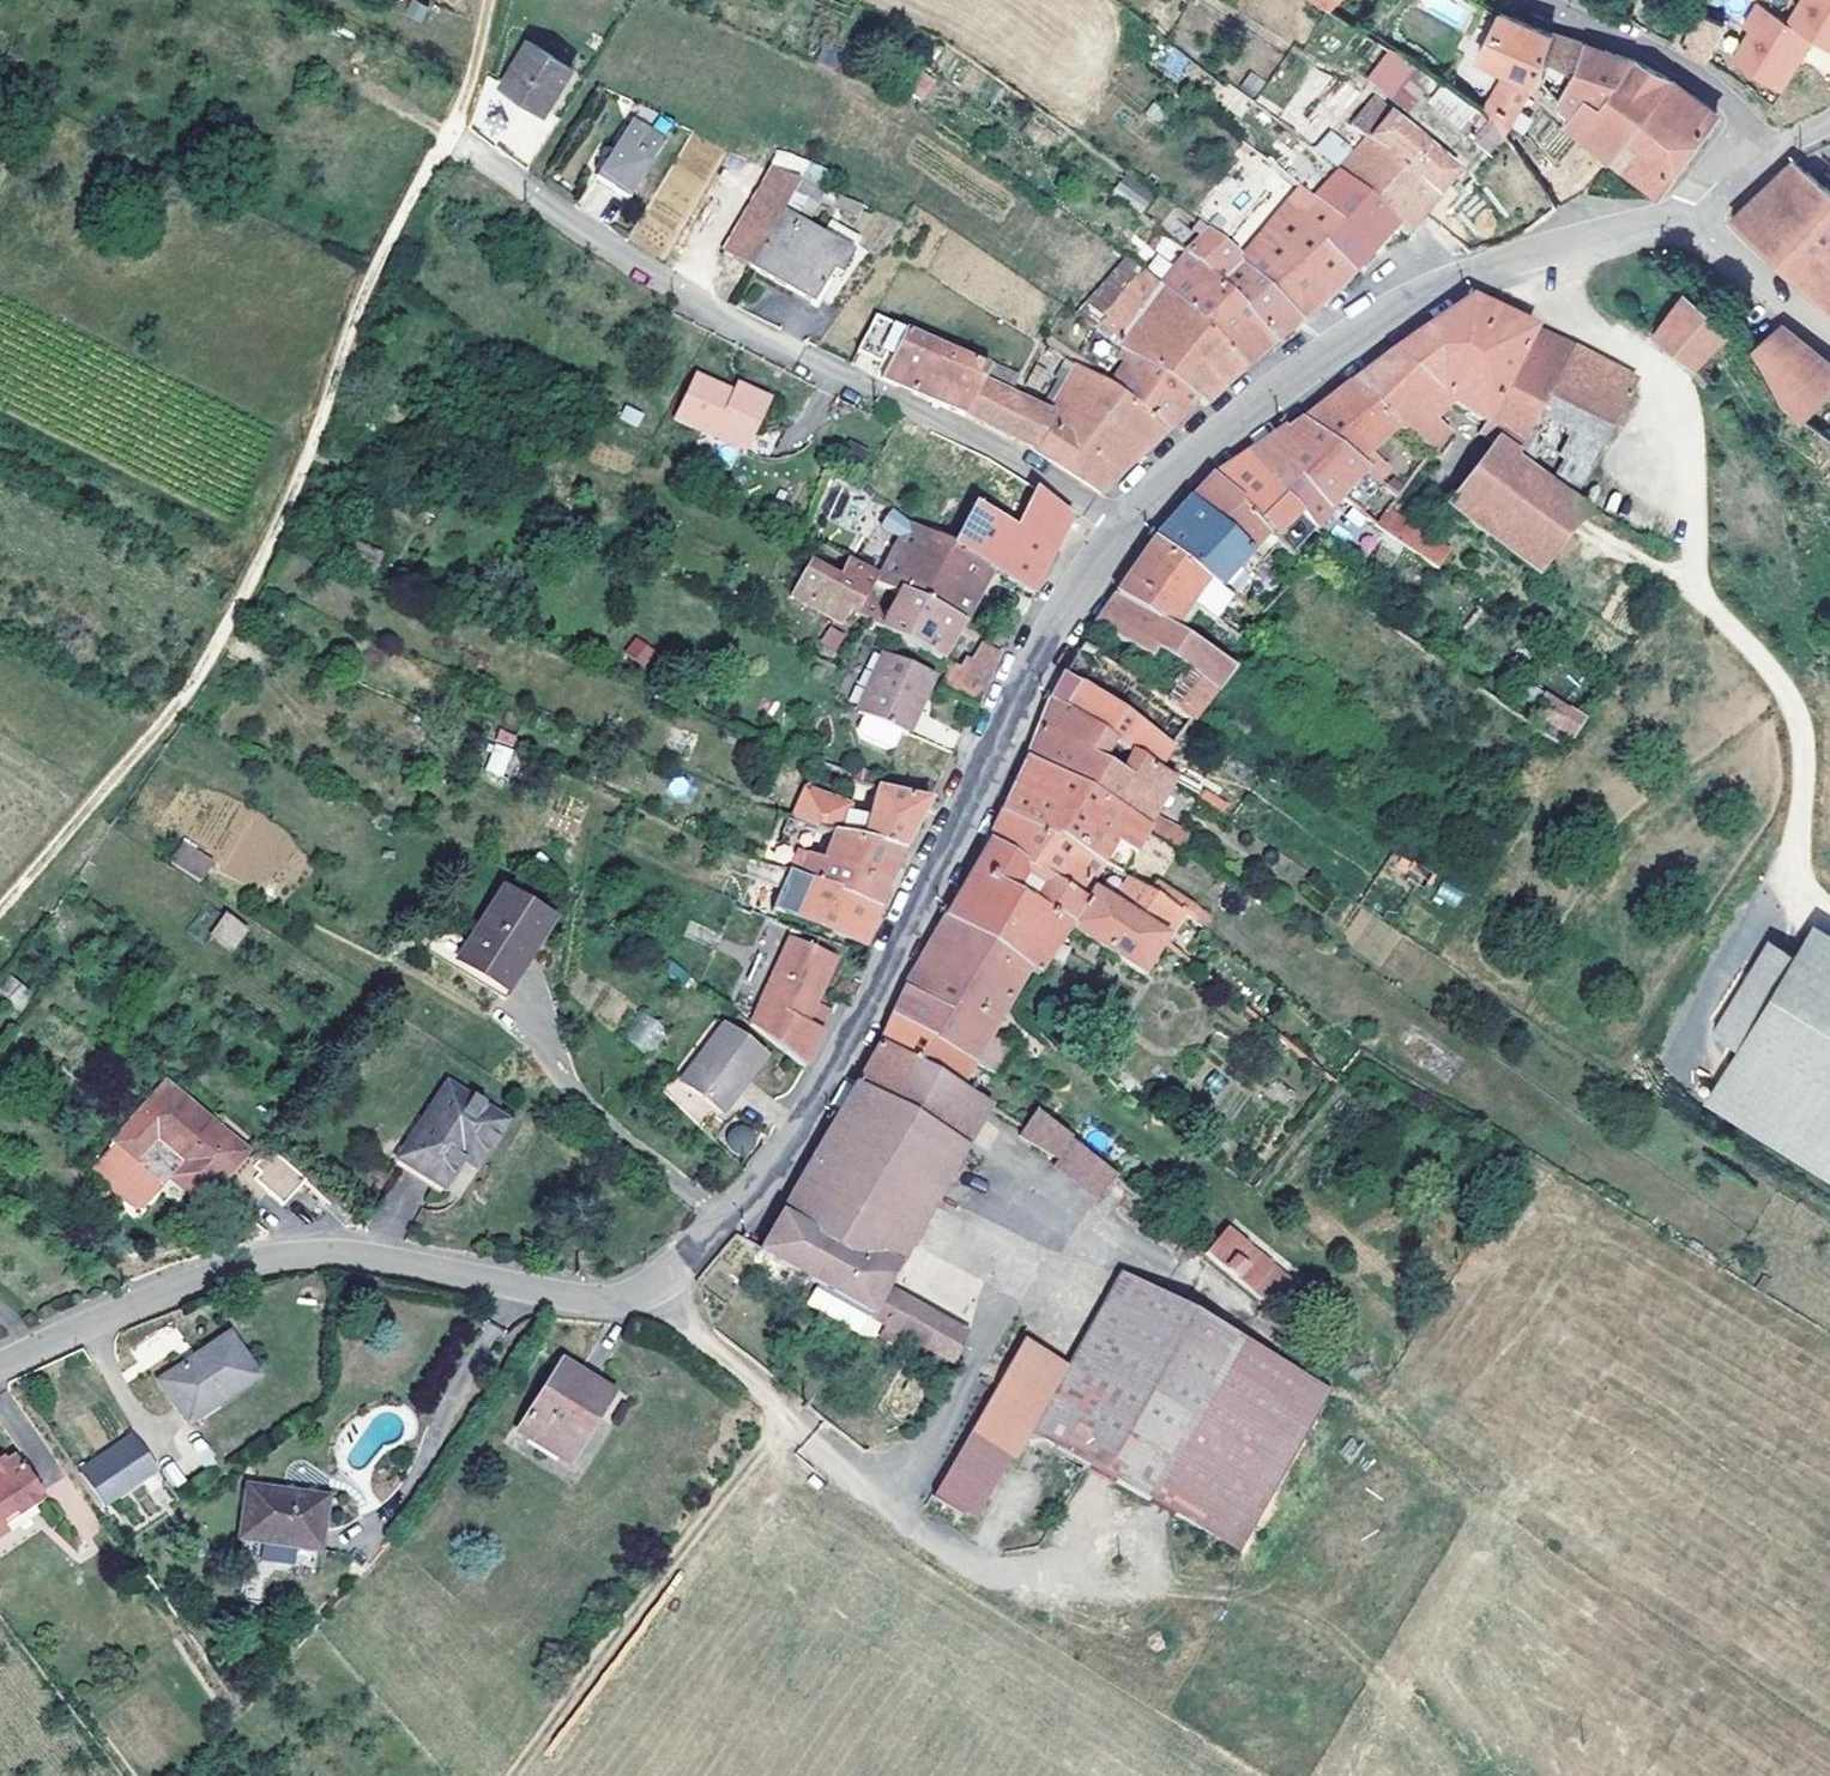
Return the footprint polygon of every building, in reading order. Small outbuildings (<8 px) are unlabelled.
[(1756,0),(1746,0),(1734,20),(1741,24),(1724,52),(1772,82),(1804,29),(1779,14),(1756,0)] [(1779,14),(1804,29),(1827,43),(1829,39),(1829,0),(1787,0),(1779,14)] [(1725,22),(1697,9),(1682,45),(1710,57),(1725,22)] [(1484,56),(1508,75),(1483,110),(1494,118),(1504,132),(1509,124),(1524,100),(1536,82),(1543,61),(1554,32),(1521,19),(1502,12),(1484,56)] [(1150,25),(1139,43),(1242,119),(1253,102),(1150,25)] [(1388,48),(1360,29),(1347,48),(1374,68),(1388,48)] [(1543,61),(1551,63),(1577,71),(1586,43),(1566,36),(1554,32),(1543,61)] [(572,68),(529,41),(502,83),(523,97),(539,107),(556,80),(562,85),(572,68)] [(1551,63),(1540,84),(1571,115),(1580,103),(1595,83),(1609,90),(1648,107),(1670,76),(1632,56),(1586,43),(1577,71),(1551,63)] [(1432,76),(1393,48),(1369,78),(1406,109),(1432,76)] [(1333,75),(1312,66),(1278,119),(1292,128),(1305,111),(1333,75)] [(1670,76),(1648,107),(1612,157),(1659,193),(1673,174),(1717,112),(1670,76)] [(516,108),(523,97),(502,83),(500,86),(486,77),(466,130),(492,147),(516,108)] [(562,85),(556,80),(539,107),(545,111),(562,85)] [(1321,108),(1314,118),(1301,134),(1315,146),(1362,90),(1348,81),(1321,108)] [(1443,83),(1431,98),(1490,146),(1504,132),(1494,118),(1483,110),(1443,83)] [(1571,115),(1565,122),(1612,157),(1648,107),(1609,90),(1593,113),(1580,103),(1571,115)] [(1260,93),(1253,102),(1275,119),(1282,109),(1260,93)] [(523,97),(516,108),(532,118),(539,107),(523,97)] [(1351,124),(1368,140),(1337,169),(1397,225),(1402,230),(1407,235),(1419,221),(1458,175),(1373,99),(1351,124)] [(1314,118),(1305,111),(1292,128),(1296,131),(1301,134),(1314,118)] [(671,132),(637,112),(596,177),(629,198),(671,132)] [(1520,132),(1509,124),(1504,132),(1509,140),(1520,132)] [(666,261),(724,149),(687,130),(629,242),(666,261)] [(1271,160),(1298,189),(1255,240),(1241,256),(1302,320),(1322,304),(1331,296),(1353,272),(1383,240),(1388,245),(1402,230),(1397,225),(1337,169),(1315,146),(1301,134),(1296,131),(1271,160)] [(807,167),(779,154),(771,168),(793,179),(796,178),(800,180),(807,167)] [(1732,219),(1784,266),(1829,306),(1829,189),(1794,162),(1732,219)] [(793,179),(771,168),(724,253),(749,267),(781,211),(785,206),(800,180),(796,178),(793,179)] [(1124,176),(1118,184),(1147,205),(1154,196),(1124,176)] [(807,183),(800,180),(785,206),(796,212),(816,225),(834,192),(807,183)] [(863,204),(834,192),(816,225),(820,227),(827,217),(832,208),(853,220),(863,204)] [(785,206),(781,211),(793,218),(796,212),(785,206)] [(793,218),(781,211),(749,267),(782,286),(813,230),(793,218)] [(820,227),(817,232),(852,253),(861,238),(827,217),(820,227)] [(1255,240),(1238,225),(1225,241),(1241,256),(1255,240)] [(1211,229),(1191,252),(1277,341),(1291,330),(1302,320),(1241,256),(1225,241),(1211,229)] [(817,232),(813,230),(782,286),(812,304),(831,270),(839,275),(852,253),(817,232)] [(1191,252),(1164,279),(1248,366),(1265,351),(1277,341),(1191,252)] [(839,275),(831,270),(812,304),(819,308),(839,275)] [(1710,282),(1696,275),(1653,334),(1694,365),(1733,328),(1714,313),(1721,301),(1710,282)] [(1248,366),(1164,279),(1108,332),(1124,344),(1135,353),(1197,400),(1207,404),(1226,386),(1248,366)] [(1409,340),(1349,383),(1398,424),(1421,444),(1432,454),(1448,434),(1429,419),(1447,394),(1483,421),(1476,432),(1491,443),(1446,504),(1539,575),(1543,570),(1589,513),(1573,502),(1584,481),(1632,389),(1636,383),(1572,347),(1470,297),(1409,340)] [(1061,326),(1069,332),(1109,362),(1115,355),(1124,344),(1108,332),(1085,316),(1073,310),(1061,326)] [(887,365),(880,378),(908,389),(965,414),(983,381),(989,369),(874,315),(856,350),(887,365)] [(1774,332),(1829,376),(1829,353),(1789,319),(1774,332)] [(1069,332),(1061,326),(1052,337),(1061,343),(1069,332)] [(1751,350),(1781,399),(1802,422),(1829,394),(1829,376),(1774,332),(1751,350)] [(1135,353),(1124,344),(1115,355),(1127,364),(1135,353)] [(1135,353),(1127,364),(1114,378),(1108,386),(1167,431),(1180,418),(1197,400),(1135,353)] [(983,381),(965,414),(1040,453),(1101,492),(1136,460),(1167,431),(1108,386),(1096,378),(1075,364),(1062,357),(1053,375),(1066,380),(1049,414),(1008,394),(983,381)] [(993,362),(989,369),(983,381),(1008,394),(1017,375),(993,362)] [(1103,369),(1100,373),(1096,378),(1108,386),(1114,378),(1103,369)] [(731,392),(695,375),(673,417),(745,451),(770,401),(744,388),(740,397),(731,392)] [(1327,399),(1302,418),(1353,464),(1369,450),(1398,424),(1349,383),(1327,399)] [(744,388),(736,384),(731,392),(740,397),(744,388)] [(1296,423),(1289,428),(1342,500),(1364,474),(1353,464),(1302,418),(1296,423)] [(1256,446),(1243,455),(1316,530),(1321,534),(1332,520),(1328,517),(1342,500),(1289,428),(1287,426),(1256,446)] [(1432,454),(1421,444),(1396,475),(1408,485),(1432,454)] [(1353,464),(1364,474),(1385,492),(1395,501),(1408,485),(1396,475),(1369,450),(1353,464)] [(1214,473),(1223,482),(1297,550),(1307,559),(1313,551),(1303,543),(1316,530),(1243,455),(1214,473)] [(1223,482),(1214,473),(1203,486),(1194,496),(1203,505),(1223,482)] [(1385,492),(1364,474),(1342,500),(1365,518),(1385,492)] [(1223,482),(1203,505),(1262,560),(1276,543),(1291,556),(1297,550),(1223,482)] [(1014,526),(973,504),(952,543),(991,568),(1032,593),(1051,553),(1071,515),(1035,489),(1014,526)] [(1166,528),(1156,538),(1230,597),(1262,560),(1203,505),(1194,496),(1166,528)] [(1409,522),(1392,505),(1375,525),(1395,538),(1409,522)] [(882,519),(875,531),(897,544),(904,532),(882,519)] [(897,544),(893,552),(878,577),(901,589),(963,620),(991,568),(952,543),(910,520),(904,532),(897,544)] [(1409,522),(1395,538),(1441,568),(1449,548),(1409,522)] [(893,552),(863,533),(845,560),(878,577),(893,552)] [(1230,597),(1156,538),(1125,583),(1095,624),(1147,659),(1213,692),(1233,667),(1178,633),(1171,628),(1189,603),(1196,608),(1214,620),(1232,598),(1230,597)] [(381,556),(353,545),(346,562),(374,574),(381,556)] [(808,561),(793,589),(822,605),(819,610),(841,623),(851,614),(855,617),(878,577),(845,560),(837,578),(808,561)] [(963,620),(901,589),(881,628),(899,638),(942,657),(963,620)] [(1196,608),(1189,603),(1171,628),(1178,633),(1196,608)] [(819,642),(835,651),(845,633),(829,625),(819,642)] [(878,627),(874,634),(895,646),(899,638),(881,628),(878,627)] [(644,667),(655,650),(635,636),(623,653),(644,667)] [(965,670),(948,661),(935,688),(974,707),(991,674),(1001,654),(981,642),(965,670)] [(1078,651),(1064,673),(1171,746),(1185,727),(1213,692),(1147,659),(1136,678),(1083,643),(1078,651)] [(932,676),(883,654),(857,711),(862,714),(902,731),(917,696),(923,698),(932,676)] [(1057,686),(1049,699),(1157,767),(1171,746),(1064,673),(1057,686)] [(1526,682),(1518,693),(1536,706),(1544,694),(1526,682)] [(1536,706),(1533,712),(1574,738),(1585,721),(1544,694),(1536,706)] [(923,698),(917,696),(902,731),(907,734),(923,698)] [(1037,729),(1026,758),(1147,829),(1157,814),(1172,779),(1157,767),(1049,699),(1037,729)] [(862,714),(856,727),(860,739),(885,750),(895,746),(902,731),(862,714)] [(515,739),(499,731),(495,740),(511,746),(515,739)] [(504,777),(513,749),(494,742),(484,770),(504,777)] [(1013,785),(1002,811),(1103,868),(1118,877),(1147,829),(1026,758),(1013,785)] [(1179,761),(1171,774),(1217,807),(1227,787),(1179,761)] [(849,771),(840,767),(836,778),(844,781),(848,778),(849,771)] [(805,785),(791,815),(834,830),(864,836),(902,850),(916,823),(929,799),(879,786),(871,816),(849,811),(851,804),(805,785)] [(989,839),(1020,857),(1042,870),(1087,895),(1103,868),(1002,811),(996,823),(989,839)] [(1157,814),(1147,829),(1182,848),(1191,833),(1157,814)] [(756,864),(759,865),(785,872),(878,906),(891,876),(902,850),(864,836),(834,830),(824,857),(770,839),(756,864)] [(1020,857),(989,839),(965,880),(945,916),(1027,969),(1038,974),(1071,929),(1144,974),(1164,939),(1102,904),(1087,895),(1042,870),(1028,894),(1007,882),(1020,857)] [(182,842),(169,861),(199,880),(211,862),(182,842)] [(785,872),(759,865),(754,876),(779,885),(785,872)] [(785,872),(779,885),(771,910),(864,943),(871,925),(878,906),(785,872)] [(1181,913),(1118,877),(1102,904),(1164,939),(1181,913)] [(1457,908),(1465,892),(1442,881),(1435,897),(1457,908)] [(467,942),(440,925),(425,949),(453,967),(457,961),(501,989),(524,952),(527,954),(547,921),(501,891),(467,942)] [(1286,896),(1279,891),(1273,900),(1279,905),(1286,896)] [(1193,920),(1181,913),(1164,939),(1175,947),(1193,920)] [(244,928),(225,916),(211,938),(230,949),(244,928)] [(922,954),(904,986),(892,1014),(973,1063),(987,1037),(1027,969),(945,916),(922,954)] [(1815,925),(1796,958),(1740,1050),(1707,1106),(1829,1180),(1829,934),(1815,925)] [(835,957),(787,937),(759,1003),(820,1030),(831,1008),(816,1001),(835,957)] [(1740,1050),(1796,958),(1769,942),(1713,1034),(1740,1050)] [(457,961),(453,967),(503,999),(531,956),(527,954),(524,952),(501,989),(457,961)] [(0,987),(0,995),(21,1009),(33,991),(8,975),(0,987)] [(620,1038),(649,1054),(665,1026),(637,1010),(620,1038)] [(885,1029),(879,1040),(913,1060),(960,1086),(973,1063),(892,1014),(885,1029)] [(763,1055),(722,1025),(680,1081),(720,1111),(763,1055)] [(1007,1050),(987,1037),(973,1063),(996,1071),(1007,1050)] [(913,1060),(879,1040),(862,1073),(843,1105),(865,1118),(879,1094),(890,1101),(913,1060)] [(890,1101),(879,1094),(865,1118),(843,1105),(789,1199),(759,1251),(887,1319),(880,1333),(895,1340),(901,1328),(913,1304),(884,1288),(988,1103),(960,1086),(913,1060),(890,1101)] [(246,1151),(166,1081),(89,1169),(134,1209),(143,1208),(170,1176),(200,1202),(211,1188),(213,1189),(246,1151)] [(503,1123),(446,1084),(397,1157),(442,1187),(461,1158),(474,1137),(488,1145),(503,1123)] [(1072,1141),(1035,1109),(1023,1127),(1018,1135),(1058,1158),(1072,1141)] [(754,1137),(752,1132),(749,1129),(745,1127),(740,1126),(736,1127),(732,1130),(729,1134),(727,1138),(728,1143),(730,1147),(733,1150),(737,1153),(742,1153),(746,1152),(750,1149),(753,1146),(754,1141),(754,1137)] [(488,1145),(474,1137),(461,1158),(474,1167),(488,1145)] [(1072,1141),(1058,1158),(1101,1194),(1116,1177),(1072,1141)] [(270,1146),(254,1163),(261,1170),(255,1176),(283,1203),(307,1179),(270,1146)] [(252,1156),(246,1151),(213,1189),(219,1195),(252,1156)] [(397,1157),(393,1164),(438,1193),(442,1187),(397,1157)] [(1225,1230),(1205,1253),(1250,1293),(1271,1269),(1225,1230)] [(1289,1287),(1271,1269),(1250,1293),(1268,1310),(1289,1287)] [(1770,1278),(1762,1274),(1756,1285),(1764,1290),(1770,1278)] [(1143,1290),(1117,1275),(1065,1367),(1028,1432),(1054,1447),(1143,1290)] [(1304,1380),(1143,1290),(1054,1447),(1216,1538),(1304,1380)] [(913,1304),(901,1328),(954,1361),(965,1336),(913,1304)] [(256,1377),(228,1334),(158,1381),(187,1424),(256,1377)] [(1065,1367),(1021,1340),(932,1497),(972,1521),(1008,1460),(1012,1462),(1028,1432),(1065,1367)] [(612,1393),(562,1361),(517,1429),(568,1462),(612,1393)] [(1329,1395),(1304,1380),(1216,1538),(1240,1552),(1329,1395)] [(131,1437),(80,1471),(103,1506),(154,1473),(131,1437)] [(13,1512),(17,1517),(42,1500),(12,1456),(4,1461),(0,1464),(0,1521),(13,1512)] [(812,1475),(808,1480),(817,1488),(821,1484),(812,1475)] [(325,1499),(248,1486),(240,1537),(317,1550),(325,1499)]
